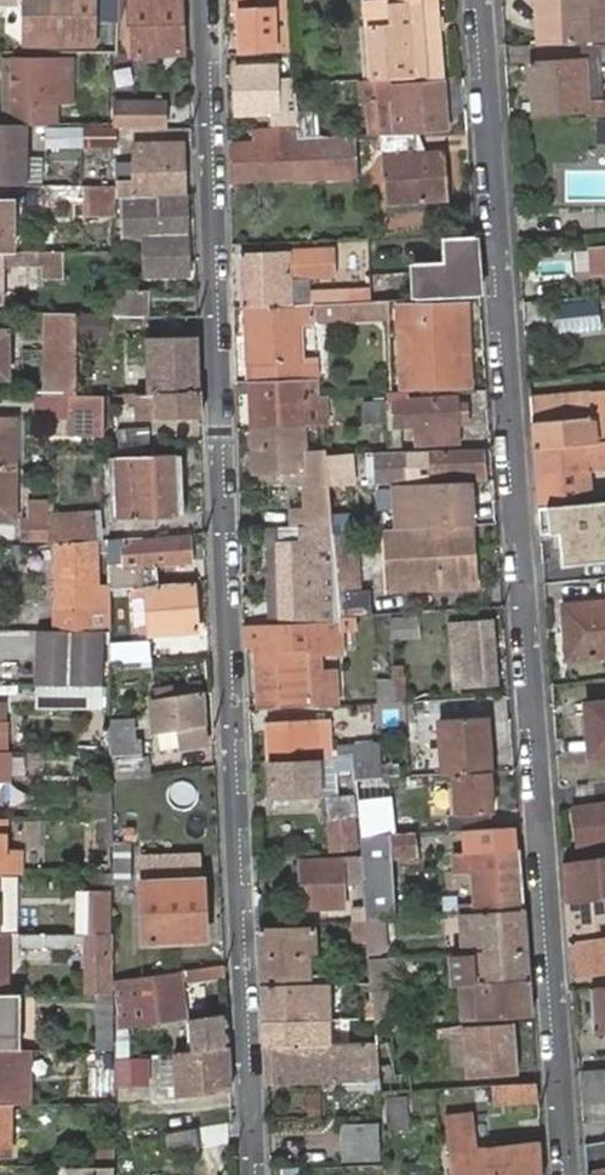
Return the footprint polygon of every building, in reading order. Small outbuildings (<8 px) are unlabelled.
[(25,36),(28,36),(50,36),(50,48),(93,48),(92,0),(25,0),(25,36)] [(111,0),(100,0),(100,22),(112,21),(111,0)] [(125,54),(133,53),(181,54),(180,0),(123,0),(125,54)] [(286,45),(283,6),(267,7),(267,0),(233,0),(234,11),(244,11),(246,37),(277,36),(277,45),(286,45)] [(399,22),(378,24),(381,83),(439,81),(435,0),(397,0),(399,22)] [(537,45),(555,44),(552,0),(535,0),(537,45)] [(555,44),(581,42),(604,40),(604,0),(552,0),(555,44)] [(50,36),(28,36),(29,49),(50,48),(50,36)] [(581,42),(582,58),(531,62),(534,112),(586,108),(586,111),(604,109),(604,92),(604,63),(604,40),(581,42)] [(111,57),(88,55),(86,93),(108,95),(111,57)] [(48,126),(55,125),(55,105),(72,105),(72,62),(11,63),(11,125),(26,125),(48,126)] [(2,63),(2,126),(11,125),(11,63),(2,63)] [(293,126),(292,112),(285,113),(283,85),(272,85),(271,66),(233,67),(235,117),(280,117),(281,127),(293,126)] [(437,83),(386,88),(390,133),(442,129),(437,83)] [(161,121),(160,102),(119,102),(120,121),(161,121)] [(600,118),(596,140),(604,141),(604,119),(600,118)] [(0,126),(0,188),(26,188),(26,125),(11,125),(2,126),(0,126)] [(346,137),(327,138),(300,139),(294,139),(293,126),(281,127),(277,127),(276,135),(260,135),(260,148),(232,149),(233,181),(286,180),(286,167),(347,166),(346,137)] [(116,147),(116,130),(48,131),(48,151),(116,152),(116,147)] [(419,156),(418,135),(378,136),(383,206),(446,202),(440,155),(419,156)] [(182,145),(145,146),(146,167),(139,168),(139,185),(122,186),(122,198),(139,197),(184,196),(182,145)] [(348,178),(347,166),(286,167),(286,180),(348,178)] [(122,168),(122,186),(139,185),(139,168),(122,168)] [(112,219),(112,188),(80,188),(80,219),(112,219)] [(186,274),(184,196),(139,197),(122,198),(118,198),(120,243),(141,243),(143,276),(186,274)] [(10,252),(11,202),(0,202),(0,252),(3,252),(10,252)] [(443,238),(443,262),(414,264),(416,300),(479,297),(476,261),(469,261),(467,237),(443,238)] [(476,261),(475,237),(467,237),(469,261),(476,261)] [(367,303),(366,290),(310,291),(310,278),(334,278),(334,252),(239,254),(240,307),(247,307),(310,305),(367,303)] [(591,253),(593,276),(604,275),(604,252),(591,253)] [(143,297),(116,298),(117,321),(143,320),(143,297)] [(560,331),(595,328),(592,298),(558,300),(560,331)] [(386,320),(385,301),(372,302),(373,320),(386,320)] [(373,320),(372,302),(368,303),(367,303),(323,305),(310,305),(311,321),(311,322),(311,323),(373,320)] [(310,305),(247,307),(253,383),(298,381),(300,381),(315,380),(314,361),(297,362),(294,324),(311,322),(311,321),(310,305)] [(457,307),(402,309),(403,339),(396,340),(397,376),(405,376),(405,390),(458,388),(457,307)] [(403,339),(402,309),(395,309),(396,340),(403,339)] [(47,314),(45,397),(67,398),(78,398),(79,314),(47,314)] [(109,314),(83,315),(84,336),(110,335),(109,314)] [(0,336),(0,380),(11,380),(11,336),(0,336)] [(199,393),(197,339),(183,339),(151,340),(147,340),(149,395),(199,393)] [(397,390),(405,390),(405,376),(397,376),(397,390)] [(298,381),(253,383),(251,383),(255,475),(302,474),(302,510),(290,511),(290,520),(290,528),(302,527),(328,526),(324,487),(322,455),(319,426),(317,397),(315,380),(300,381),(298,381)] [(531,398),(534,448),(604,443),(604,391),(531,398)] [(200,420),(199,393),(149,395),(134,396),(136,422),(200,420)] [(409,394),(384,395),(385,408),(390,408),(391,428),(415,429),(415,446),(461,445),(458,400),(410,401),(409,394)] [(67,398),(42,398),(43,421),(68,421),(67,398)] [(110,440),(110,398),(78,398),(67,398),(68,421),(68,439),(110,440)] [(382,405),(357,405),(359,425),(382,424),(382,405)] [(13,470),(13,422),(0,422),(0,470),(13,470)] [(148,431),(115,431),(115,445),(148,444),(148,431)] [(534,448),(539,506),(589,502),(587,469),(604,467),(604,443),(534,448)] [(482,474),(480,449),(406,451),(407,477),(482,474)] [(347,454),(322,455),(324,487),(348,486),(347,454)] [(174,456),(114,458),(116,518),(176,515),(174,456)] [(0,470),(0,519),(11,519),(13,470),(0,470)] [(398,528),(470,525),(468,482),(396,485),(398,528)] [(324,487),(328,526),(355,524),(354,486),(348,486),(324,487)] [(46,513),(46,503),(27,504),(26,514),(20,515),(20,539),(45,540),(46,513)] [(540,535),(559,534),(562,566),(604,564),(604,506),(539,511),(540,535)] [(55,545),(91,542),(91,514),(46,513),(45,540),(45,545),(55,545)] [(474,586),(470,525),(398,528),(400,564),(388,564),(389,591),(474,586)] [(278,545),(281,624),(335,621),(335,618),(333,592),(328,531),(328,526),(302,527),(303,544),(278,545)] [(251,529),(255,626),(281,624),(278,545),(303,544),(302,527),(290,528),(251,529)] [(398,528),(386,529),(388,564),(400,564),(398,528)] [(333,592),(363,589),(359,530),(328,531),(333,592)] [(118,544),(118,585),(134,584),(156,584),(155,561),(190,560),(188,540),(118,544)] [(93,609),(91,542),(55,545),(55,551),(54,589),(53,632),(103,632),(107,632),(108,609),(93,609)] [(197,631),(195,583),(156,584),(134,584),(135,595),(140,595),(148,595),(150,623),(141,623),(142,634),(197,631)] [(134,584),(118,585),(118,595),(135,595),(134,584)] [(333,592),(335,618),(356,617),(371,616),(370,589),(363,589),(333,592)] [(140,595),(141,623),(150,623),(148,595),(140,595)] [(564,607),(567,659),(604,656),(604,603),(564,607)] [(420,614),(387,616),(388,637),(421,635),(420,614)] [(255,626),(243,627),(243,640),(261,640),(264,704),(313,702),(312,672),(311,655),(341,653),(340,631),(356,630),(356,617),(335,618),(335,621),(281,624),(255,626)] [(491,628),(446,630),(451,689),(495,686),(491,628)] [(103,632),(53,632),(41,632),(41,688),(103,688),(103,632)] [(117,663),(151,662),(150,643),(116,644),(117,663)] [(328,672),(312,672),(313,702),(330,701),(328,672)] [(391,692),(403,691),(402,679),(391,680),(391,692)] [(155,693),(156,727),(159,727),(159,744),(181,743),(181,745),(207,744),(205,686),(162,686),(162,693),(155,693)] [(109,706),(109,687),(103,688),(41,688),(37,688),(37,706),(109,706)] [(391,703),(403,703),(403,691),(391,692),(391,703)] [(587,705),(592,758),(604,757),(604,704),(587,705)] [(454,774),(491,771),(487,714),(441,716),(441,774),(454,774)] [(116,770),(149,769),(147,734),(136,734),(135,721),(116,721),(116,770)] [(355,756),(356,779),(376,778),(373,748),(327,750),(324,721),(263,723),(265,759),(313,757),(355,756)] [(314,797),(313,757),(265,759),(267,799),(314,797)] [(450,829),(490,827),(490,810),(494,809),(491,771),(454,774),(456,811),(449,813),(450,829)] [(91,820),(107,820),(108,792),(77,792),(77,820),(91,820)] [(357,794),(360,835),(389,833),(386,792),(357,794)] [(355,794),(323,796),(324,818),(356,816),(355,794)] [(574,811),(577,848),(604,846),(604,808),(574,811)] [(6,876),(21,876),(22,853),(5,852),(6,820),(0,820),(0,876),(6,876)] [(108,848),(107,820),(91,820),(91,849),(108,848)] [(356,820),(324,823),(326,850),(359,848),(356,820)] [(367,919),(395,918),(392,858),(415,857),(414,832),(389,833),(360,835),(362,851),(364,877),(367,919)] [(134,847),(116,847),(117,885),(134,885),(134,847)] [(526,911),(521,849),(455,854),(456,870),(473,870),(475,913),(526,911)] [(200,855),(140,858),(143,944),(205,942),(200,855)] [(357,858),(297,862),(299,908),(341,906),(339,880),(358,879),(357,858)] [(567,907),(604,904),(604,861),(565,864),(567,907)] [(105,900),(106,876),(82,876),(82,901),(105,900)] [(567,907),(570,946),(604,943),(604,904),(567,907)] [(526,911),(475,913),(464,914),(466,953),(481,952),(528,950),(526,911)] [(313,930),(257,932),(260,987),(308,984),(306,952),(314,951),(313,930)] [(101,999),(109,999),(110,937),(20,936),(20,951),(75,951),(76,945),(89,945),(88,999),(101,999)] [(570,946),(573,978),(604,975),(604,943),(570,946)] [(531,981),(528,950),(481,952),(482,983),(531,981)] [(385,957),(370,958),(371,981),(372,989),(387,988),(385,957)] [(225,968),(188,971),(189,982),(226,978),(225,968)] [(180,972),(128,977),(114,978),(114,1027),(156,1023),(185,1020),(180,972)] [(533,1016),(531,981),(482,983),(464,984),(467,1020),(533,1016)] [(260,987),(262,1022),(326,1020),(326,984),(308,984),(260,987)] [(374,1018),(374,1021),(375,1032),(388,1032),(393,1031),(391,988),(387,988),(372,989),(374,1018)] [(591,989),(595,1031),(604,1031),(604,988),(591,989)] [(0,998),(0,1051),(20,1051),(23,1051),(24,998),(0,998)] [(111,1053),(111,1028),(112,1000),(109,999),(101,999),(100,1052),(111,1053)] [(228,1047),(227,1016),(185,1020),(187,1050),(228,1047)] [(263,1049),(320,1046),(328,1045),(326,1020),(262,1022),(263,1049)] [(362,1022),(364,1043),(376,1043),(375,1032),(374,1021),(362,1022)] [(517,1071),(514,1024),(438,1029),(439,1039),(467,1037),(469,1074),(517,1071)] [(376,1043),(380,1092),(392,1091),(388,1032),(375,1032),(376,1043)] [(320,1046),(321,1082),(365,1079),(364,1043),(328,1045),(320,1046)] [(265,1085),(319,1082),(321,1082),(320,1046),(263,1049),(265,1085)] [(231,1093),(228,1047),(187,1050),(167,1053),(171,1080),(164,1081),(166,1101),(231,1093)] [(28,1108),(29,1074),(20,1074),(20,1051),(0,1051),(0,1108),(10,1108),(28,1108)] [(29,1051),(23,1051),(20,1051),(20,1074),(29,1074),(29,1051)] [(167,1053),(160,1053),(164,1081),(171,1080),(167,1053)] [(141,1059),(111,1062),(111,1087),(143,1084),(141,1059)] [(582,1072),(586,1106),(604,1105),(604,1070),(582,1072)] [(540,1102),(538,1084),(505,1086),(507,1104),(540,1102)] [(407,1097),(386,1098),(388,1132),(409,1131),(407,1097)] [(9,1157),(10,1108),(0,1108),(0,1157),(9,1157)] [(457,1174),(545,1174),(543,1144),(492,1151),(480,1152),(477,1116),(453,1117),(457,1174)] [(377,1123),(341,1124),(343,1161),(379,1159),(377,1123)] [(195,1156),(192,1128),(164,1131),(167,1159),(195,1156)] [(585,1146),(587,1174),(604,1174),(604,1143),(585,1146)]
